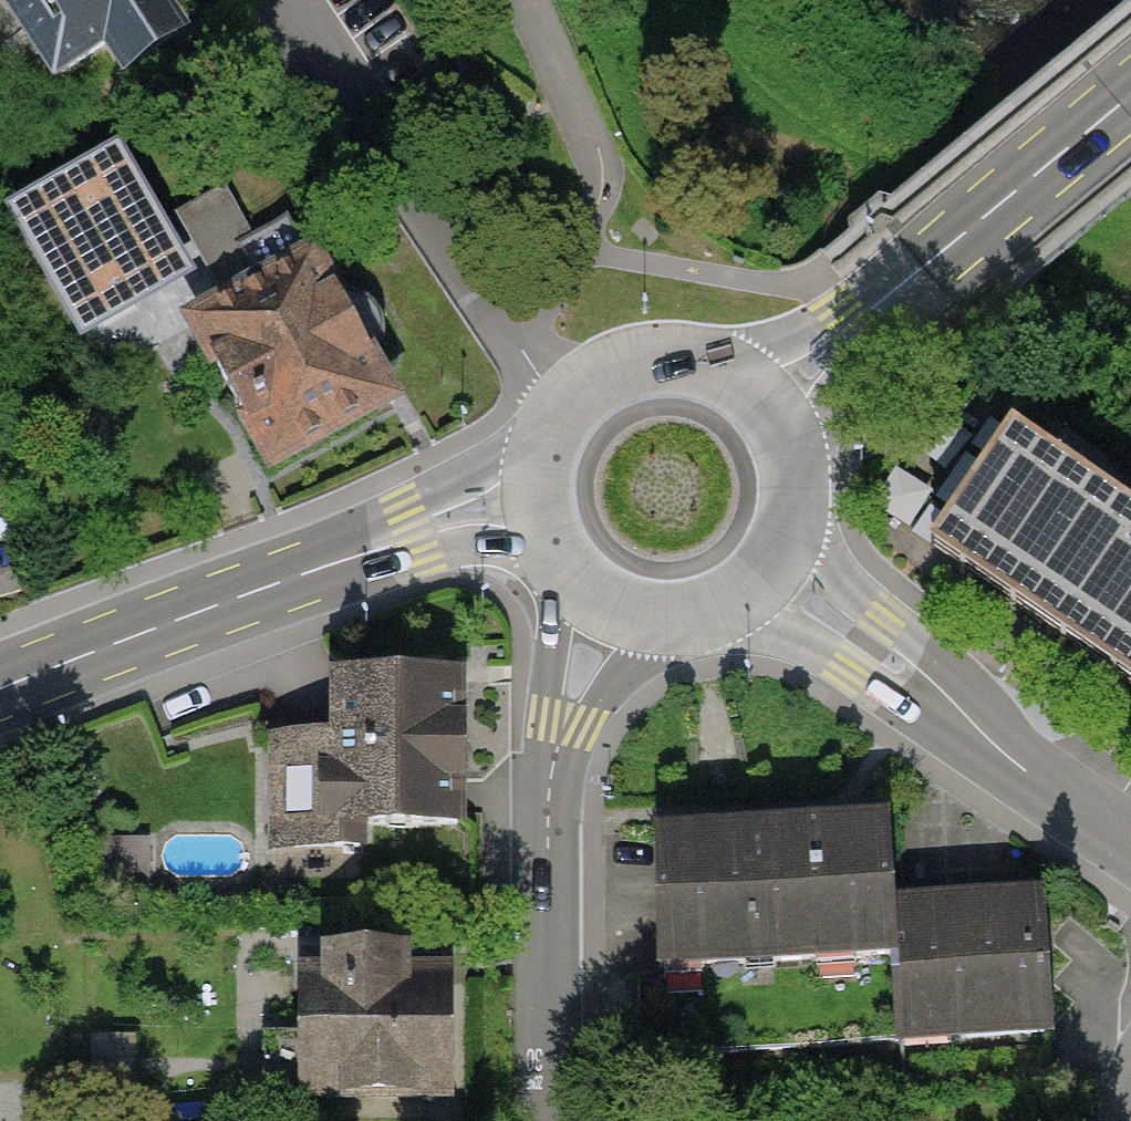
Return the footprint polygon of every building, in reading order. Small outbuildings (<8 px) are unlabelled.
[(50,88),(108,53),(139,104),(215,58),(180,0),(0,0),(0,7),(50,88)] [(124,153),(12,218),(87,344),(198,279),(124,153)] [(395,404),(311,252),(180,324),(265,476),(395,404)] [(931,547),(1130,685),(1130,503),(1017,424),(931,547)] [(465,838),(459,678),(331,683),(333,735),(263,738),(267,845),(465,838)] [(657,837),(659,1041),(681,1039),(683,1055),(900,1040),(893,906),(889,824),(657,837)] [(900,1040),(918,1039),(1050,1033),(1043,898),(893,906),(900,1040)] [(452,1110),(451,965),(295,967),(296,1112),(452,1110)]
